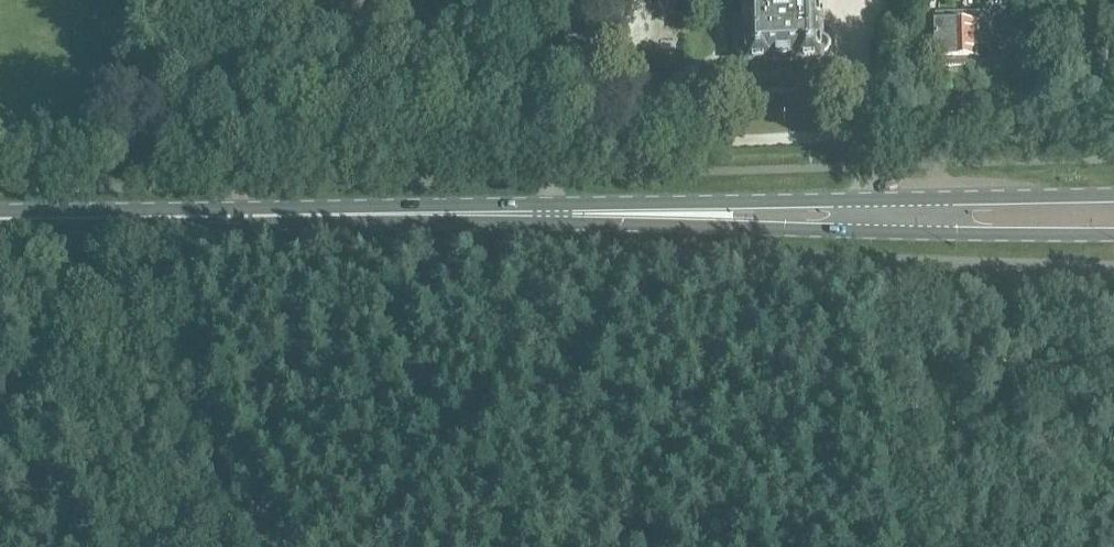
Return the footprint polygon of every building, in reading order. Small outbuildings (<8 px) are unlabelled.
[(796,64),(820,64),(820,55),(823,55),(824,55),(826,54),(827,52),(828,50),(828,46),(827,43),(824,40),(822,40),(820,40),(819,0),(749,0),(745,0),(746,40),(743,41),(740,43),(739,45),(739,47),(739,49),(739,50),(740,52),(740,54),(743,55),(744,56),(746,56),(746,64),(771,64),(771,58),(796,58),(796,64)] [(975,68),(974,60),(979,60),(978,47),(989,47),(989,13),(936,14),(937,61),(940,61),(940,69),(975,68)]
